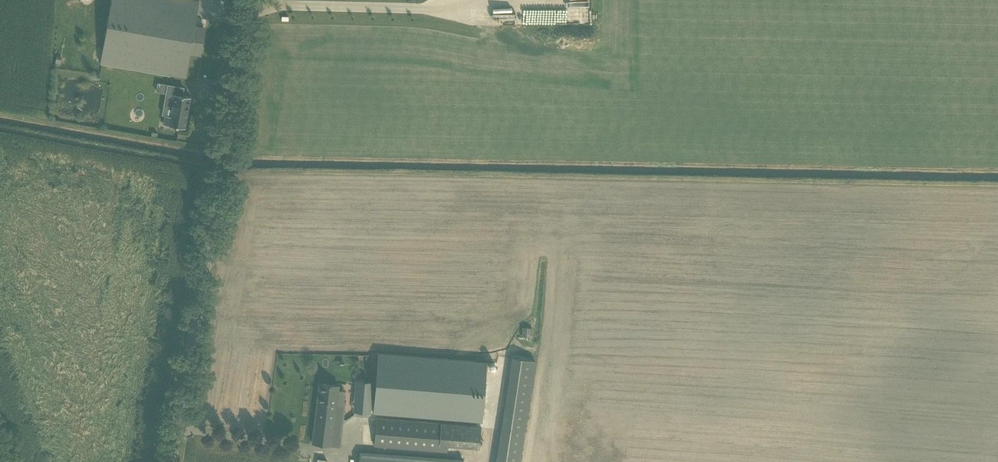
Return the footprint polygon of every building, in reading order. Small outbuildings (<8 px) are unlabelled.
[(100,63),(186,78),(199,0),(196,0),(111,0),(100,63)] [(185,128),(190,97),(174,94),(170,116),(165,115),(163,124),(185,128)] [(522,327),(521,336),(532,337),(533,328),(522,327)] [(374,396),(373,413),(482,422),(482,405),(483,403),(486,362),(378,353),(375,390),(374,396)] [(534,360),(511,357),(498,461),(522,461),(534,360)] [(357,380),(355,399),(372,401),(374,382),(357,380)] [(320,383),(312,443),(340,446),(341,437),(345,402),(344,402),(337,401),(338,390),(338,386),(329,385),(320,383)] [(374,445),(438,451),(439,445),(464,447),(466,425),(377,418),(374,445)] [(359,461),(463,461),(463,460),(360,452),(359,461)]
